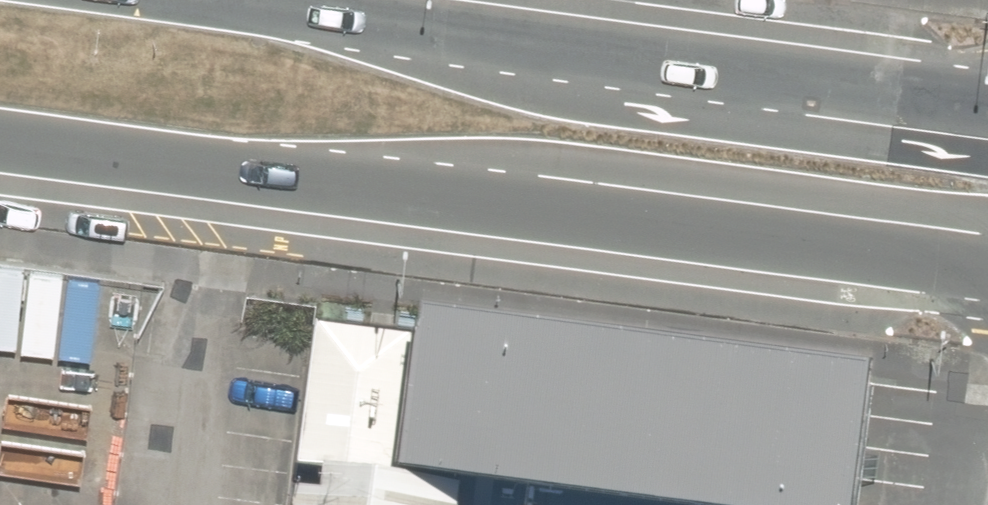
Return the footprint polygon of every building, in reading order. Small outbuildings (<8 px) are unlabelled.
[(420,309),(417,326),(398,464),(460,472),(456,504),(848,504),(863,364),(420,309)] [(460,472),(398,464),(417,326),(315,314),(296,459),(325,462),(322,485),(293,482),(291,504),(456,504),(460,472)]
